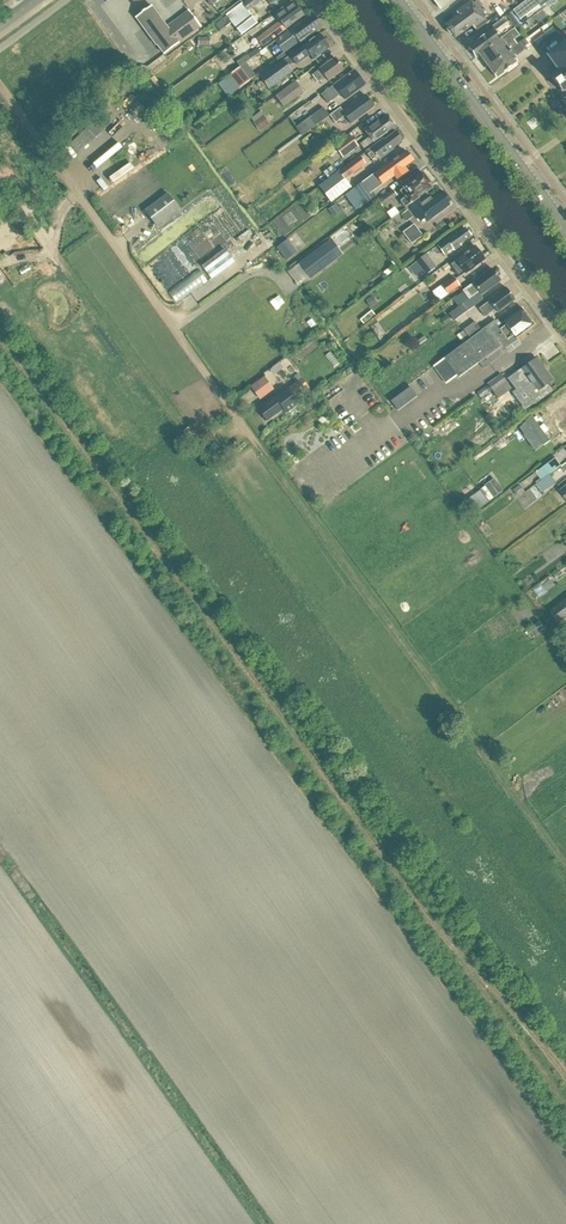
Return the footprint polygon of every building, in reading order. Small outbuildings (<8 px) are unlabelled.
[(243,3),(242,2),(226,14),(227,15),(217,22),(222,29),(232,22),(242,35),(258,23),(249,11),(263,0),(246,0),(243,3)] [(257,38),(263,46),(286,29),(304,15),(293,0),(275,14),(280,22),(257,38)] [(441,9),(453,0),(434,0),(441,9)] [(476,30),(488,22),(482,14),(484,12),(481,7),(483,5),(479,0),(478,0),(474,3),(472,0),(456,12),(458,15),(445,25),(455,38),(472,25),(476,30)] [(513,10),(520,19),(539,5),(540,7),(550,0),(527,0),(513,10)] [(190,11),(168,27),(152,6),(136,17),(164,54),(179,43),(179,44),(201,27),(190,11)] [(547,16),(542,10),(535,15),(540,22),(547,16)] [(322,27),(312,13),(275,41),(283,53),(297,43),(298,45),(300,43),(322,27)] [(520,25),(511,13),(506,17),(515,29),(520,25)] [(480,54),(515,29),(509,21),(494,31),(493,29),(469,47),(476,57),(480,54)] [(553,28),(534,41),(540,49),(558,35),(553,28)] [(519,35),(515,29),(480,54),(489,66),(510,49),(504,41),(506,39),(509,43),(519,35)] [(321,55),(320,55),(330,47),(320,33),(290,55),(296,64),(309,54),(314,60),(321,55)] [(517,61),(514,58),(526,48),(525,46),(528,44),(525,39),(510,49),(489,66),(497,76),(517,61)] [(547,55),(558,70),(550,76),(562,92),(565,89),(565,41),(547,55)] [(237,62),(241,67),(246,63),(250,59),(248,55),(247,55),(237,62)] [(292,72),(288,66),(292,64),(296,64),(290,55),(284,60),(260,77),(269,89),(292,72)] [(335,58),(313,75),(318,81),(325,76),(328,81),(344,69),(335,58)] [(250,80),(240,67),(229,75),(240,88),(250,80)] [(355,70),(321,94),(328,104),(342,94),(345,99),(366,85),(355,70)] [(296,81),(275,96),(283,107),(304,92),(296,81)] [(351,123),(374,106),(366,95),(344,111),(341,107),(330,115),(336,123),(345,116),(351,123)] [(302,136),(329,116),(323,107),(296,128),(302,136)] [(387,115),(379,121),(377,120),(365,129),(370,136),(360,143),(364,149),(374,142),(396,126),(387,115)] [(254,123),(260,131),(270,124),(264,117),(254,123)] [(327,148),(343,136),(338,129),(322,140),(327,148)] [(384,137),(366,151),(373,161),(378,158),(380,160),(394,149),(393,147),(402,140),(401,139),(401,136),(399,134),(396,133),(395,132),(386,139),(384,137)] [(343,158),(358,146),(349,134),(334,146),(343,158)] [(322,144),(317,136),(309,141),(307,138),(303,141),(311,152),(322,144)] [(397,179),(408,171),(405,167),(413,161),(412,159),(413,158),(409,152),(408,153),(406,151),(387,165),(389,168),(377,177),(383,184),(395,175),(397,179)] [(338,171),(319,186),(332,202),(351,187),(345,180),(366,164),(359,155),(339,172),(338,171)] [(119,171),(99,183),(102,188),(122,176),(119,171)] [(403,187),(404,189),(400,192),(405,198),(400,202),(405,208),(411,204),(431,189),(428,184),(431,182),(424,173),(414,181),(410,180),(404,185),(404,186),(403,187)] [(376,196),(365,180),(354,188),(364,204),(376,196)] [(393,189),(378,200),(383,207),(397,196),(393,189)] [(421,221),(424,218),(427,222),(449,205),(448,203),(450,201),(443,191),(433,199),(431,196),(422,203),(420,200),(410,207),(421,221)] [(157,226),(180,208),(168,193),(145,211),(157,226)] [(335,204),(328,209),(333,216),(340,210),(335,204)] [(406,222),(412,217),(407,210),(401,215),(406,222)] [(403,232),(412,244),(423,236),(414,224),(403,232)] [(462,245),(461,244),(471,236),(465,228),(457,234),(456,232),(438,245),(444,254),(453,248),(455,251),(462,245)] [(286,261),(297,253),(288,239),(276,248),(286,261)] [(181,253),(190,247),(187,241),(178,247),(181,253)] [(310,280),(335,261),(323,245),(298,263),(310,280)] [(475,246),(450,264),(460,277),(465,273),(468,271),(471,271),(474,268),(475,266),(485,259),(484,257),(484,256),(482,252),(480,252),(475,246)] [(211,279),(234,261),(225,249),(202,266),(211,279)] [(436,267),(426,254),(416,262),(426,275),(436,267)] [(167,291),(176,303),(207,279),(197,267),(167,291)] [(501,280),(492,268),(463,290),(469,299),(479,292),(481,295),(501,280)] [(453,276),(441,285),(448,294),(460,286),(453,276)] [(489,301),(479,308),(485,317),(495,309),(497,312),(515,299),(506,287),(489,301)] [(366,301),(370,308),(376,305),(371,298),(366,301)] [(462,304),(449,314),(454,321),(467,311),(462,304)] [(534,325),(528,317),(522,308),(498,325),(494,320),(481,330),(433,365),(446,383),(456,375),(458,377),(478,362),(483,369),(519,342),(516,338),(534,325)] [(359,320),(362,325),(374,316),(370,311),(359,320)] [(445,326),(451,321),(446,315),(441,320),(445,326)] [(468,337),(480,328),(475,321),(463,330),(468,337)] [(367,339),(376,336),(373,327),(365,329),(367,339)] [(353,340),(359,335),(356,331),(350,336),(353,340)] [(418,345),(427,339),(424,336),(416,342),(418,345)] [(537,358),(515,374),(523,384),(528,380),(537,392),(553,380),(537,358)] [(501,374),(487,384),(493,392),(507,382),(501,374)] [(264,376),(250,386),(260,400),(274,390),(264,376)] [(309,388),(302,378),(286,390),(287,392),(279,398),(277,395),(258,409),(267,421),(284,409),(287,414),(299,405),(294,399),(309,388)] [(397,411),(417,396),(410,386),(390,401),(397,411)] [(488,393),(484,388),(477,393),(480,398),(488,393)] [(554,403),(560,411),(555,414),(565,429),(565,394),(554,403)] [(551,441),(545,433),(549,430),(544,424),(541,427),(533,417),(527,422),(545,446),(551,441)] [(556,458),(536,473),(542,480),(550,474),(562,465),(556,458)] [(557,483),(550,474),(542,480),(536,485),(543,493),(557,483)] [(494,478),(484,485),(493,498),(503,491),(494,478)] [(519,497),(526,492),(520,485),(513,490),(519,497)] [(476,511),(488,502),(479,491),(468,499),(476,511)] [(562,572),(555,577),(558,582),(565,576),(562,572)] [(551,610),(561,624),(565,620),(565,599),(551,610)]
